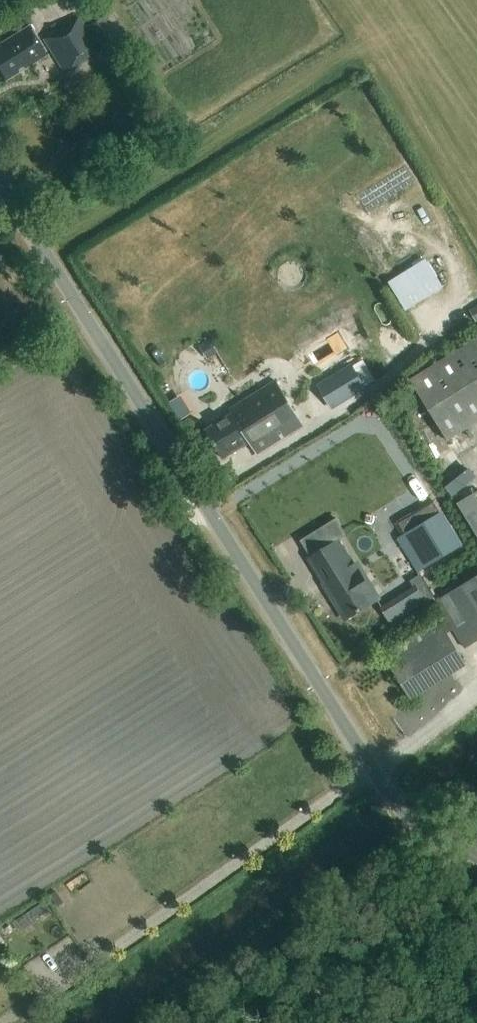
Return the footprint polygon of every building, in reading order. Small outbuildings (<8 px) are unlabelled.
[(119,40),(104,15),(88,26),(103,50),(119,40)] [(79,16),(59,29),(44,38),(65,74),(101,52),(79,16)] [(47,55),(29,26),(0,44),(0,70),(7,80),(47,55)] [(476,424),(476,338),(410,379),(448,441),(476,424)] [(330,410),(365,388),(350,363),(315,385),(330,410)] [(229,409),(232,414),(205,430),(223,460),(251,443),(258,454),(304,426),(276,381),(229,409)] [(456,504),(476,537),(476,491),(456,504)] [(419,574),(463,547),(443,513),(398,540),(419,574)] [(319,551),(328,565),(335,576),(325,582),(334,598),(336,597),(349,617),(373,603),(381,598),(358,562),(355,565),(339,539),(319,551)] [(437,603),(465,649),(476,642),(476,579),(437,603)] [(411,700),(468,665),(439,618),(383,653),(411,700)]
